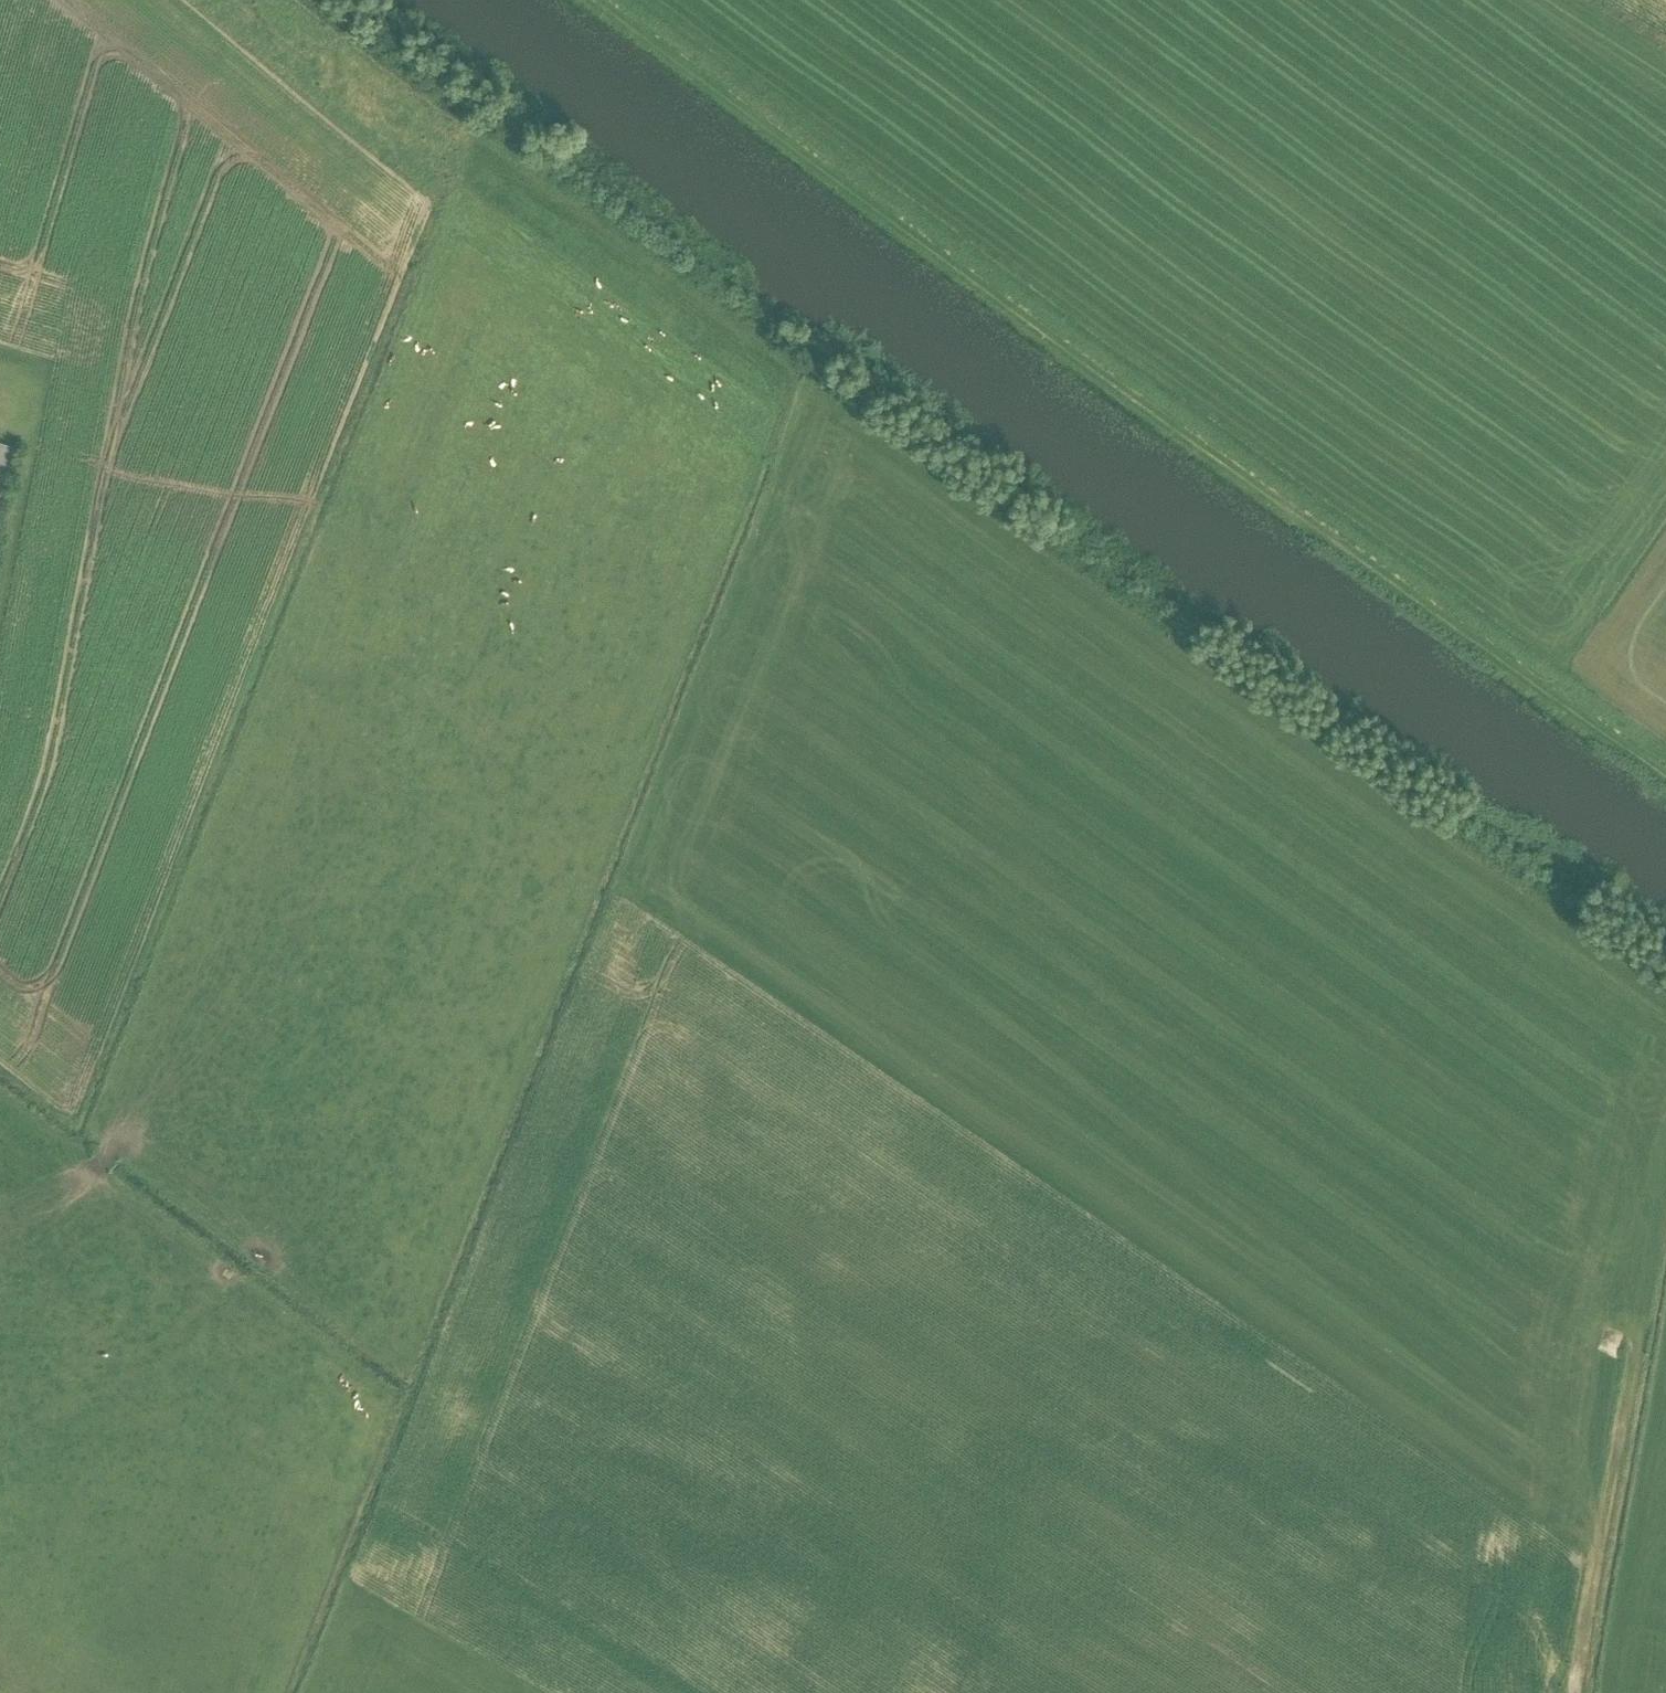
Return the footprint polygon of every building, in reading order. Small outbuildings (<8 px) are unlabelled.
[(16,448),(0,443),(0,502),(16,448)]
